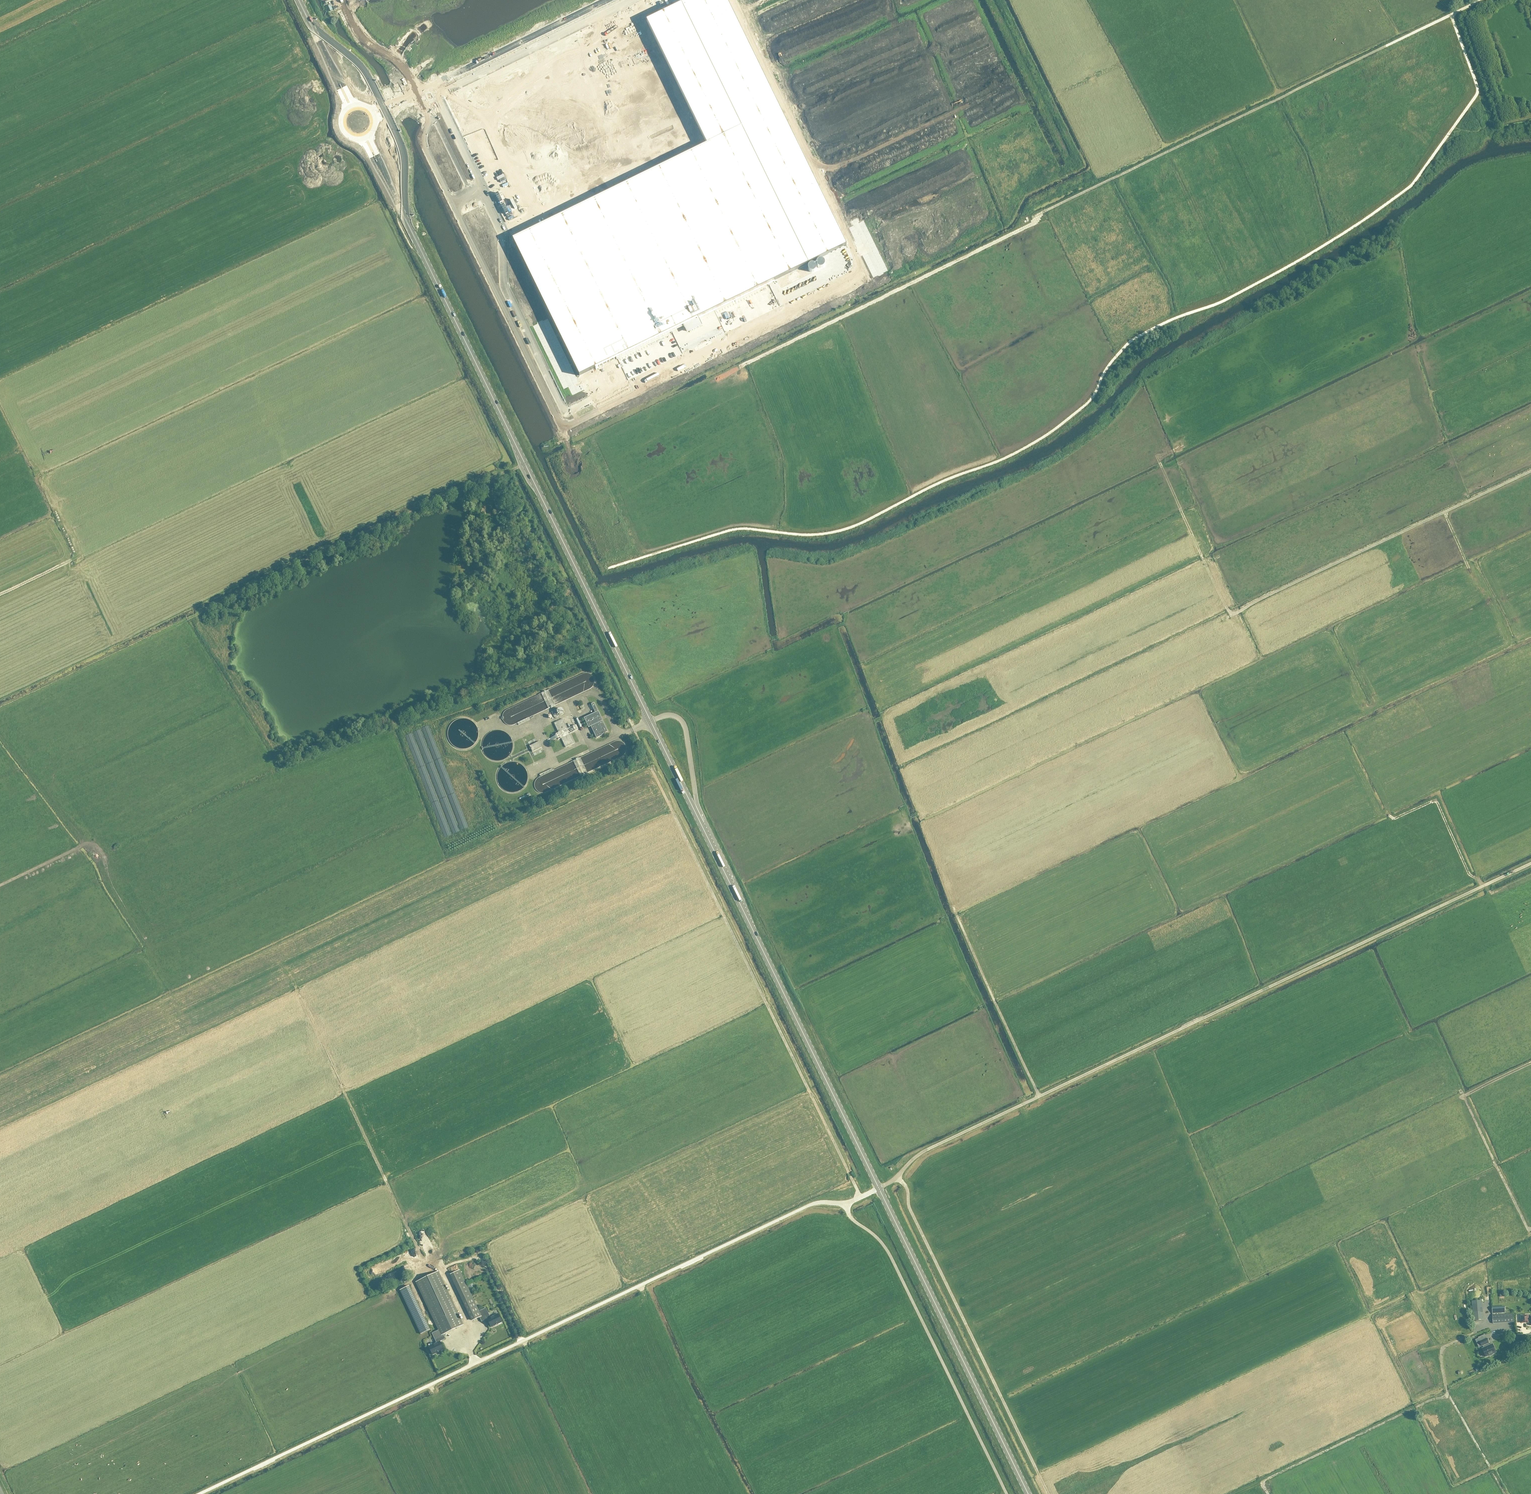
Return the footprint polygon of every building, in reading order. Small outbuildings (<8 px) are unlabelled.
[(513,240),(579,376),(595,369),(611,361),(612,361),(612,360),(683,326),(684,327),(684,328),(686,327),(688,332),(700,326),(699,323),(697,319),(770,283),(846,246),(726,0),(691,0),(647,22),(707,145),(513,240)] [(503,714),(502,717),(503,719),(504,722),(505,724),(507,725),(509,725),(511,726),(513,725),(514,725),(517,723),(528,718),(551,707),(551,708),(553,707),(565,701),(589,690),(591,689),(593,687),(594,685),(594,682),(594,680),(593,677),(591,676),(589,674),(587,674),(585,673),(583,674),(582,675),(546,691),(545,691),(543,692),(544,692),(539,695),(507,710),(506,711),(504,712),(503,714)] [(598,712),(594,703),(591,705),(595,713),(584,718),(588,728),(592,726),(595,732),(594,733),(596,738),(602,736),(602,735),(607,732),(602,721),(603,721),(598,712)] [(561,709),(560,709),(559,709),(558,709),(558,710),(557,710),(557,711),(555,710),(552,712),(555,718),(558,717),(559,715),(560,715),(561,715),(562,715),(562,714),(563,714),(563,713),(563,712),(563,711),(563,710),(562,709),(561,709)] [(570,734),(579,730),(576,725),(568,729),(563,719),(554,724),(558,733),(555,734),(556,735),(547,740),(548,743),(557,738),(558,740),(561,738),(565,748),(574,744),(570,734)] [(535,781),(534,784),(534,786),(535,789),(537,791),(540,793),(542,793),(545,793),(547,792),(578,778),(583,775),(583,776),(585,775),(585,774),(621,757),(622,756),(623,756),(624,754),(626,752),(626,750),(626,748),(625,746),(624,744),(622,742),(620,741),(618,741),(616,741),(614,742),(578,759),(577,758),(575,759),(576,760),(553,771),(540,777),(538,778),(537,779),(535,781)] [(529,746),(532,752),(542,747),(539,742),(529,746)] [(539,775),(540,777),(553,771),(552,769),(539,775)] [(450,1275),(472,1320),(481,1316),(479,1311),(459,1271),(450,1275)] [(438,1272),(416,1283),(439,1330),(441,1335),(463,1325),(438,1272)] [(1472,1301),(1473,1321),(1483,1320),(1482,1300),(1472,1301)] [(494,1316),(490,1318),(486,1308),(479,1311),(481,1316),(486,1316),(491,1327),(502,1322),(498,1314),(498,1315),(494,1316)] [(1513,1322),(1513,1314),(1492,1316),(1492,1324),(1513,1322)] [(1530,1326),(1530,1316),(1528,1316),(1528,1315),(1521,1316),(1521,1323),(1528,1323),(1528,1322),(1530,1322),(1530,1326)] [(425,1321),(416,1325),(420,1334),(430,1330),(425,1321)] [(429,1347),(432,1355),(443,1350),(438,1339),(441,1335),(439,1330),(432,1334),(436,1343),(433,1345),(429,1347)] [(1486,1339),(1480,1342),(1482,1346),(1484,1345),(1485,1348),(1482,1349),(1486,1357),(1489,1356),(1490,1357),(1493,1355),(1492,1354),(1496,1353),(1492,1344),(1489,1346),(1488,1344),(1488,1343),(1486,1339)]
